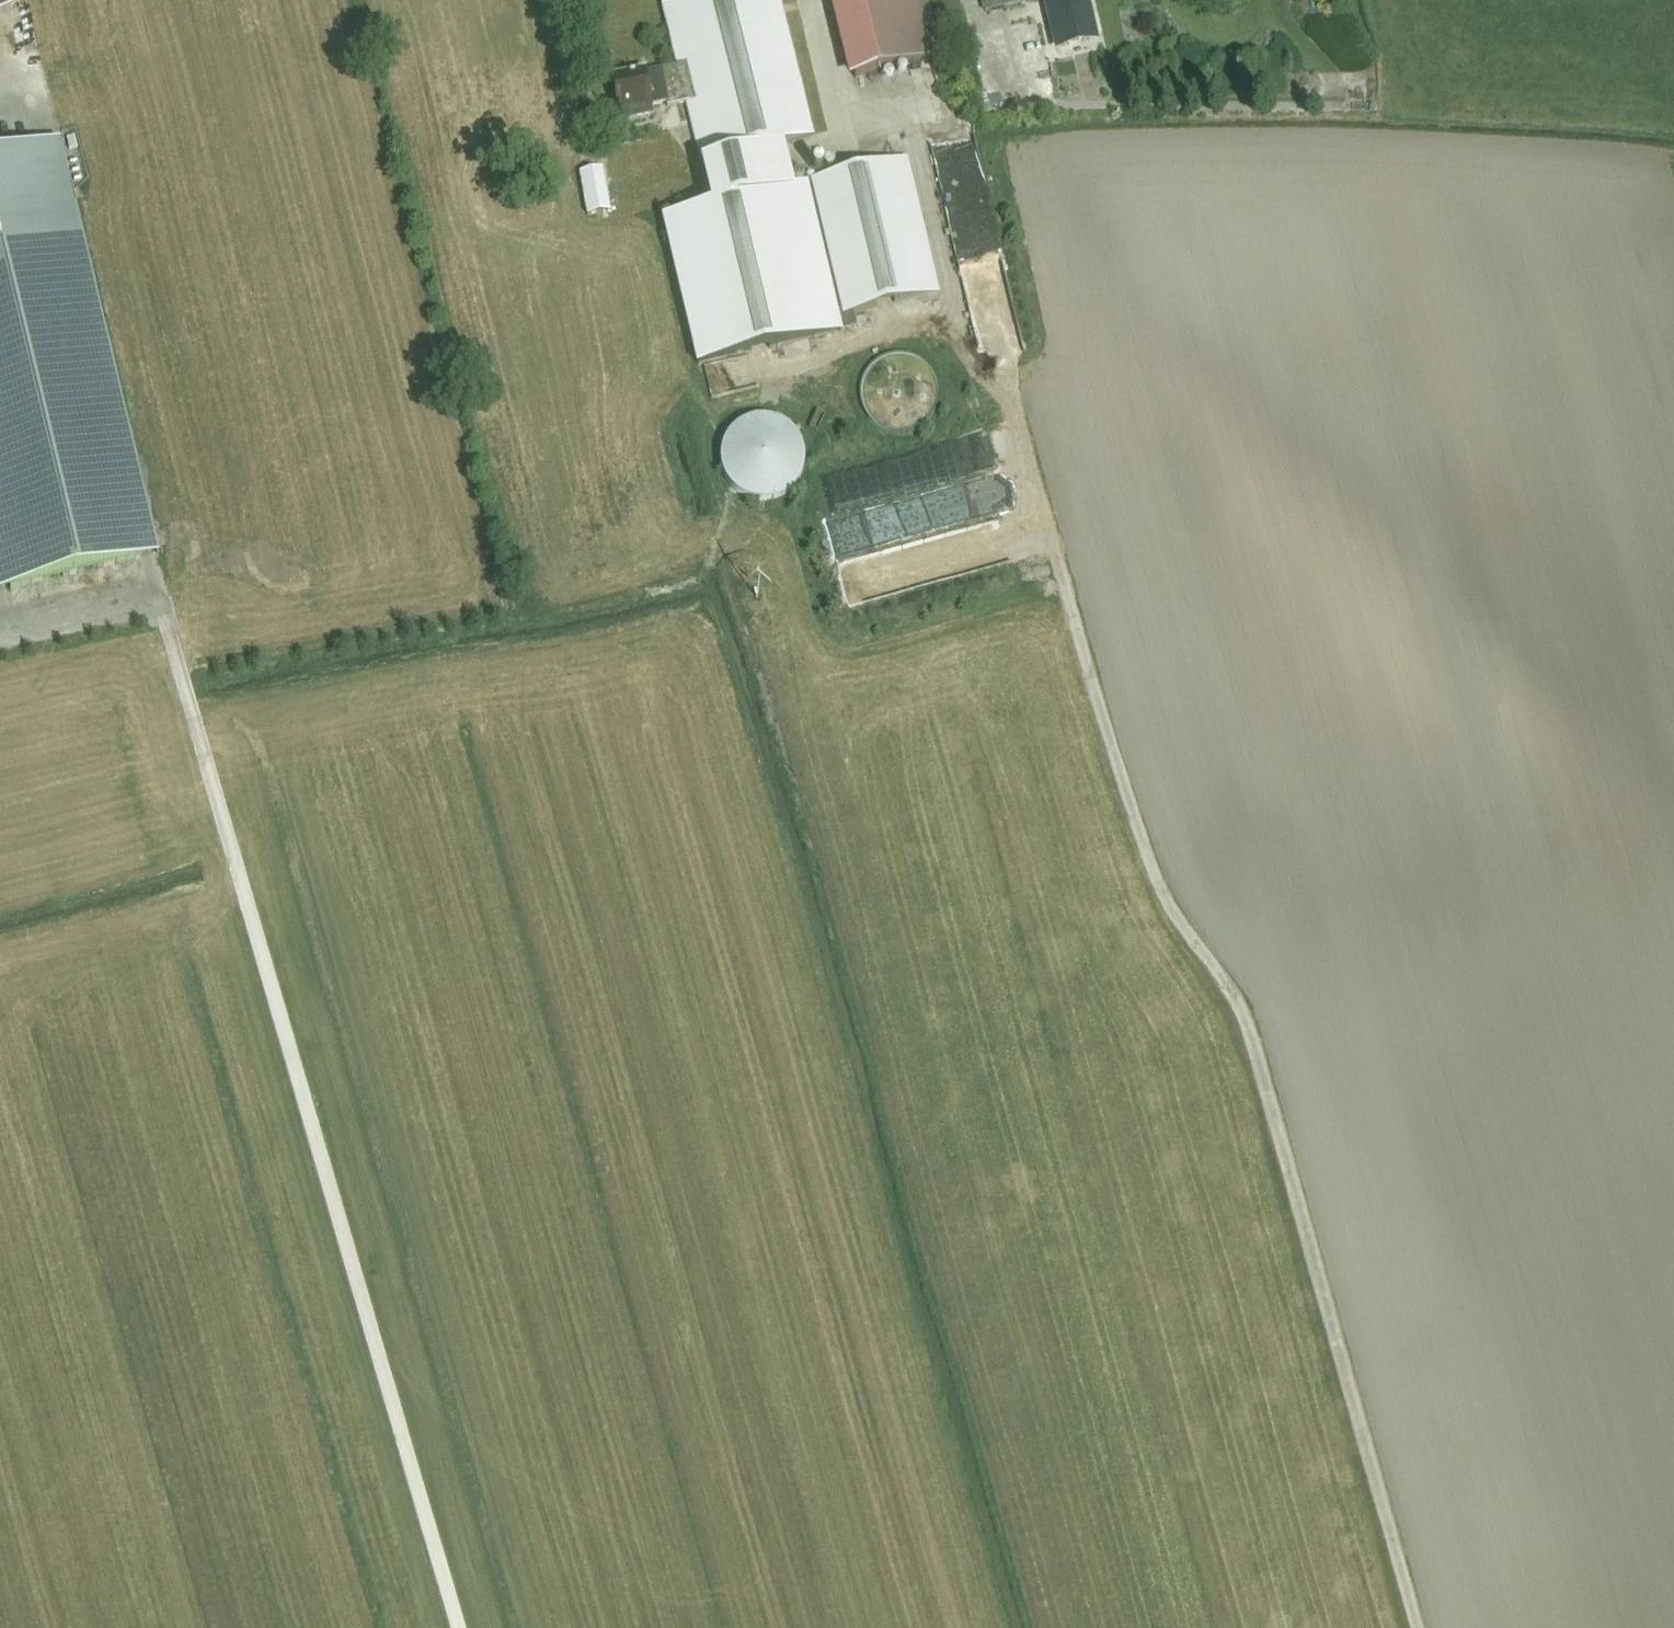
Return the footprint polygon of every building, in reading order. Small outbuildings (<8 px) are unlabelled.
[(693,210),(663,217),(699,366),(856,328),(853,313),(940,292),(908,159),(793,186),(782,144),(812,136),(779,0),(686,0),(661,6),(677,67),(644,73),(644,72),(610,79),(618,115),(614,116),(615,123),(654,115),(652,108),(652,107),(686,103),(700,163),(706,185),(711,205),(693,210)] [(849,78),(941,56),(927,0),(830,0),(849,78)] [(985,11),(1031,0),(982,0),(985,11)] [(1056,44),(1091,36),(1083,0),(1046,0),(1056,44)] [(993,69),(980,72),(991,113),(1004,110),(993,69)] [(61,141),(0,155),(0,593),(159,555),(61,141)] [(610,212),(603,168),(580,172),(588,216),(610,212)] [(919,348),(861,373),(887,432),(945,407),(919,348)] [(731,488),(741,495),(752,500),(764,501),(775,499),(786,494),(795,486),(801,475),(804,464),(804,452),(800,440),(793,431),(784,423),(773,418),(761,417),(749,419),(738,424),(729,432),(723,443),(720,454),(721,466),(724,478),(731,488)]
